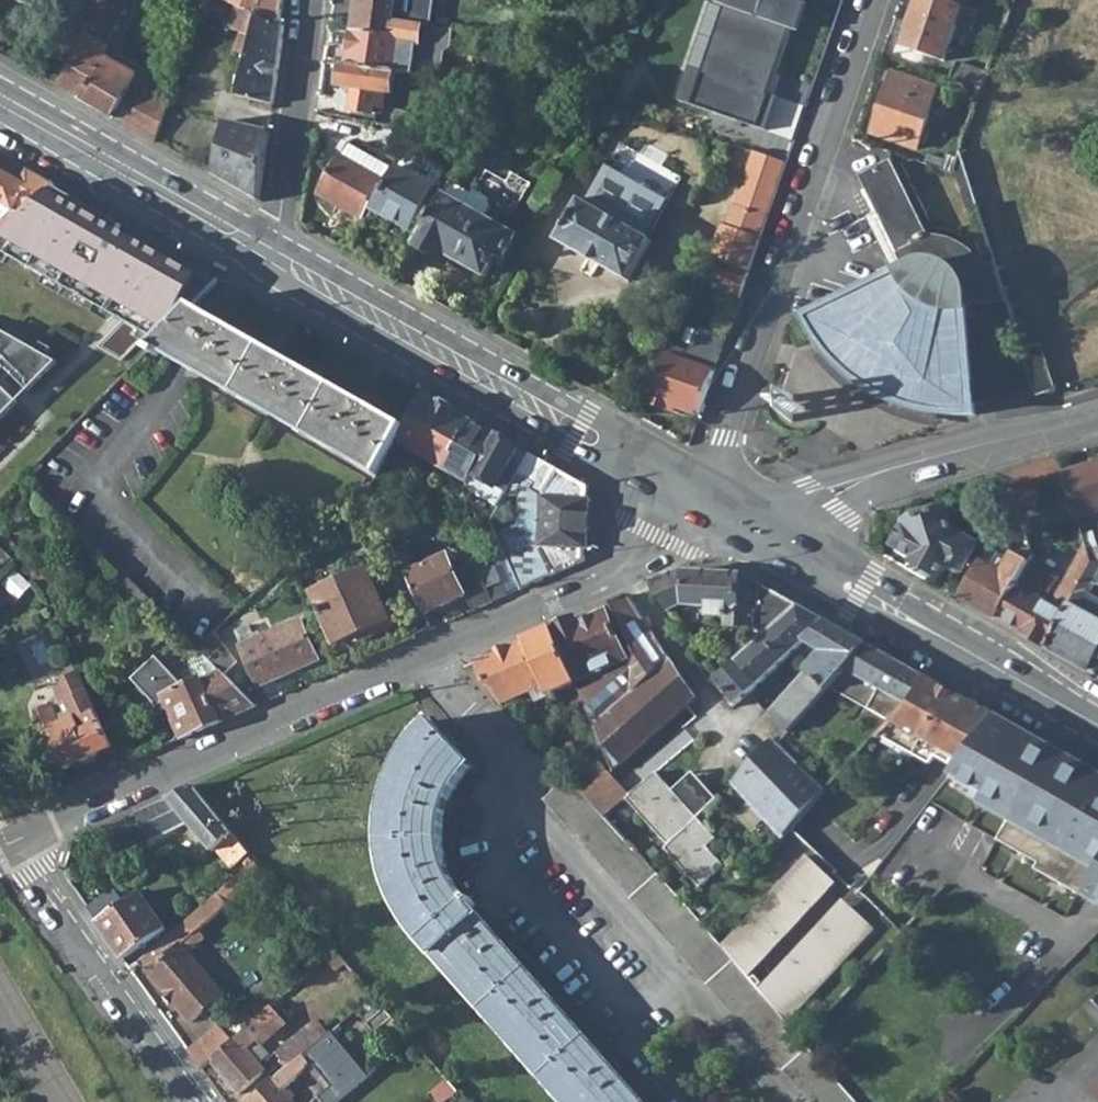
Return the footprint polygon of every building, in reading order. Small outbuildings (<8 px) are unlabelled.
[(44,0),(11,0),(36,14),(44,0)] [(76,60),(78,64),(62,92),(110,120),(136,77),(108,61),(129,0),(97,0),(76,60)] [(236,9),(243,11),(244,11),(245,11),(246,11),(247,11),(248,12),(249,12),(250,13),(251,14),(251,15),(252,15),(252,16),(253,17),(253,18),(278,22),(281,0),(211,0),(236,9)] [(353,31),(391,36),(393,20),(423,24),(431,26),(434,0),(357,0),(353,31)] [(638,13),(649,13),(649,0),(638,0),(638,13)] [(765,131),(778,94),(770,92),(802,0),(709,0),(675,100),(765,131)] [(902,45),(944,59),(953,33),(956,23),(971,28),(985,33),(991,17),(962,8),(940,0),(918,0),(902,45)] [(232,52),(245,57),(252,25),(253,24),(253,23),(253,22),(254,21),(254,20),(253,19),(253,18),(253,17),(252,16),(252,15),(251,15),(251,14),(250,13),(249,12),(248,12),(247,11),(246,11),(245,11),(244,11),(243,11),(236,9),(229,30),(238,34),(232,52)] [(245,57),(236,97),(246,99),(272,105),(283,24),(278,22),(253,18),(253,19),(254,20),(254,21),(253,22),(253,23),(253,24),(252,25),(245,57)] [(391,36),(353,31),(348,65),(395,72),(443,78),(446,54),(452,49),(455,29),(423,24),(393,20),(391,36)] [(956,23),(953,33),(968,38),(971,28),(956,23)] [(958,60),(951,79),(981,89),(987,71),(958,60)] [(395,72),(348,65),(340,64),(337,88),(351,89),(347,112),(383,117),(387,94),(392,95),(395,72)] [(893,71),(871,133),(917,149),(938,87),(893,71)] [(246,99),(236,97),(233,96),(212,179),(258,205),(268,134),(237,127),(246,99)] [(168,108),(143,97),(125,129),(156,146),(168,108)] [(396,110),(392,126),(413,130),(417,114),(396,110)] [(400,153),(413,130),(392,126),(374,122),(370,147),(400,153)] [(349,142),(319,197),(362,221),(393,167),(349,142)] [(409,151),(400,167),(436,188),(445,172),(409,151)] [(722,224),(710,258),(717,261),(748,272),(786,163),(765,155),(753,151),(735,205),(732,203),(725,225),(722,224)] [(955,171),(967,209),(977,207),(959,152),(955,171)] [(968,303),(1007,300),(995,266),(982,268),(978,261),(968,251),(957,244),(947,241),(937,239),(928,238),(891,162),(863,176),(908,269),(808,317),(817,333),(828,347),(835,358),(855,377),(878,392),(899,402),(920,408),(941,413),(964,414),(978,413),(977,401),(981,401),(990,400),(1011,393),(1003,369),(1000,371),(989,374),(984,375),(985,380),(975,380),(968,303)] [(581,200),(558,241),(629,282),(652,241),(647,238),(668,201),(607,166),(586,203),(581,200)] [(400,167),(375,211),(400,225),(412,231),(436,188),(400,167)] [(0,168),(0,239),(53,186),(55,184),(26,168),(19,179),(0,168)] [(453,183),(418,245),(451,264),(455,257),(488,276),(496,261),(502,264),(518,235),(488,218),(469,208),(476,196),(453,183)] [(0,239),(0,250),(158,339),(192,305),(217,279),(53,186),(0,239)] [(476,196),(469,208),(488,218),(494,206),(492,200),(478,192),(476,196)] [(400,225),(395,234),(406,241),(412,231),(400,225)] [(717,261),(707,287),(739,298),(748,272),(717,261)] [(402,425),(192,305),(167,330),(158,339),(148,349),(157,354),(161,351),(235,395),(228,408),(255,424),(264,410),(374,474),(394,439),(402,425)] [(5,366),(28,389),(57,360),(0,327),(0,372),(5,366)] [(665,351),(648,401),(668,408),(670,403),(700,414),(726,337),(698,327),(689,351),(682,348),(680,357),(665,351)] [(1054,388),(1041,344),(1022,350),(1036,394),(1054,388)] [(828,347),(819,354),(827,365),(849,385),(873,401),(895,412),(917,419),(940,424),(941,413),(920,408),(899,402),(878,392),(855,377),(835,358),(828,347)] [(17,400),(0,383),(0,417),(17,400)] [(402,425),(394,439),(442,467),(470,418),(422,391),(402,425)] [(792,397),(778,413),(792,425),(805,413),(792,397)] [(442,467),(497,498),(513,471),(525,449),(470,418),(442,467)] [(525,449),(513,471),(529,481),(527,485),(535,499),(532,502),(539,550),(524,556),(497,498),(488,513),(521,588),(584,560),(584,546),(588,546),(589,497),(585,497),(585,483),(525,449)] [(1077,518),(1097,512),(1097,462),(1063,473),(1077,518)] [(915,557),(908,569),(936,585),(947,565),(961,572),(977,544),(954,531),(947,510),(905,523),(906,525),(894,546),(915,557)] [(1011,517),(1017,536),(1025,532),(1022,523),(1019,514),(1011,517)] [(9,554),(0,544),(0,562),(9,554)] [(1031,560),(999,620),(1046,647),(1094,562),(1091,562),(1086,547),(1055,603),(1045,598),(1059,575),(1031,560)] [(405,571),(423,612),(464,594),(472,609),(494,600),(483,574),(473,551),(456,558),(460,567),(453,569),(446,553),(405,571)] [(980,561),(960,597),(999,620),(1031,560),(1033,557),(1027,553),(1024,558),(1013,552),(1001,573),(980,561)] [(1046,647),(1088,670),(1094,674),(1097,667),(1097,662),(1094,660),(1097,652),(1097,601),(1088,595),(1093,586),(1097,586),(1097,563),(1094,562),(1046,647)] [(313,593),(335,640),(359,630),(362,639),(393,625),(367,568),(313,593)] [(483,574),(494,600),(507,594),(495,568),(483,574)] [(727,626),(751,628),(753,611),(736,609),(741,574),(681,571),(650,585),(668,613),(684,606),(708,607),(708,616),(729,617),(727,626)] [(751,628),(762,637),(800,605),(741,574),(736,609),(753,611),(751,628)] [(582,701),(611,769),(646,739),(695,697),(628,595),(608,604),(621,624),(634,657),(629,667),(578,690),(579,692),(582,701)] [(731,707),(805,642),(803,641),(828,620),(800,605),(762,637),(713,679),(731,707)] [(551,629),(574,683),(627,660),(606,611),(578,624),(575,618),(551,629)] [(235,627),(259,683),(317,658),(299,618),(261,635),(259,629),(251,633),(247,622),(235,627)] [(767,713),(788,732),(829,686),(844,669),(867,643),(828,620),(803,641),(805,642),(809,644),(802,652),(805,653),(814,658),(767,713)] [(544,685),(549,695),(555,692),(574,683),(551,629),(523,641),(544,685)] [(209,656),(224,671),(236,660),(208,633),(196,644),(209,656)] [(523,641),(475,662),(485,683),(495,685),(504,702),(529,691),(544,685),(523,641)] [(924,675),(867,643),(844,669),(852,673),(841,693),(891,721),(891,720),(907,705),(924,675)] [(163,697),(181,736),(256,703),(224,671),(209,656),(197,662),(203,674),(176,686),(175,685),(181,681),(159,658),(152,665),(149,658),(131,676),(150,696),(154,692),(161,700),(163,697)] [(500,704),(504,702),(495,685),(485,683),(475,662),(465,666),(500,704)] [(841,693),(852,673),(844,669),(829,686),(841,693)] [(64,767),(112,745),(77,670),(61,677),(56,691),(69,719),(60,723),(49,701),(36,707),(64,767)] [(879,734),(927,762),(933,754),(954,766),(966,751),(984,728),(994,715),(969,700),(924,675),(907,705),(891,720),(891,721),(879,734)] [(549,695),(544,685),(529,691),(535,702),(549,695)] [(558,698),(555,692),(549,695),(551,702),(558,698)] [(553,704),(556,711),(582,701),(579,692),(553,704)] [(947,776),(982,796),(979,800),(1007,816),(995,837),(1035,861),(1032,867),(1097,905),(1097,774),(1066,755),(1002,719),(994,715),(984,728),(966,751),(954,766),(947,776)] [(562,1101),(642,1101),(471,906),(474,903),(468,895),(464,898),(452,882),(449,877),(446,870),(443,860),(441,849),(440,837),(440,829),(440,822),(441,817),(443,809),(445,804),(447,797),(451,790),(454,785),(458,780),(471,765),(430,718),(413,738),(410,743),(402,755),(397,766),(391,780),(386,795),(383,807),(381,820),(380,832),(381,851),(382,862),(383,868),(388,886),(392,897),(398,908),(413,932),(562,1101)] [(731,783),(781,836),(791,827),(818,799),(824,792),(825,790),(777,745),(785,735),(781,730),(731,783)] [(625,798),(628,796),(607,772),(584,793),(604,816),(625,798)] [(682,802),(655,772),(628,796),(625,798),(663,840),(667,845),(663,848),(699,888),(723,866),(706,847),(715,839),(697,817),(693,813),(685,819),(676,808),(682,802)] [(810,1101),(855,1101),(782,1018),(720,944),(701,922),(604,816),(584,793),(567,775),(542,799),(810,1101)] [(241,860),(247,865),(254,860),(194,786),(133,813),(147,842),(186,825),(210,852),(212,850),(231,868),(241,860)] [(791,872),(720,944),(782,1018),(815,989),(812,985),(843,959),(841,955),(873,928),(864,920),(872,912),(854,894),(856,893),(833,872),(836,869),(797,831),(773,855),(791,872)] [(138,961),(189,1021),(222,991),(187,950),(204,936),(198,929),(227,904),(224,900),(262,868),(254,860),(247,865),(236,875),(226,884),(205,903),(138,961)] [(70,879),(95,921),(122,902),(114,891),(112,888),(101,896),(84,870),(70,879)] [(222,880),(226,884),(236,875),(232,872),(222,880)] [(95,921),(122,958),(165,928),(138,892),(122,902),(95,921)] [(357,1011),(374,1031),(392,1016),(375,996),(357,1011)] [(238,1093),(266,1070),(263,1067),(259,1061),(269,1053),(256,1038),(265,1031),(270,1036),(283,1025),(269,1008),(231,1041),(210,1061),(238,1093)] [(318,1021),(277,1056),(288,1068),(329,1035),(318,1021)] [(210,1061),(231,1041),(216,1024),(188,1049),(201,1068),(210,1061)] [(304,1098),(303,1091),(294,1081),(307,1071),(309,1067),(341,1041),(340,1039),(344,1036),(337,1029),(329,1035),(288,1068),(274,1080),(249,1101),(299,1101),(304,1098)] [(398,1036),(402,1041),(410,1035),(405,1030),(398,1036)] [(266,1070),(274,1080),(288,1068),(277,1056),(263,1067),(266,1070)] [(322,1101),(336,1101),(366,1076),(355,1063),(317,1096),(322,1101)] [(434,1101),(443,1101),(458,1091),(447,1078),(427,1094),(434,1101)] [(404,1091),(408,1096),(414,1092),(409,1086),(404,1091)]
